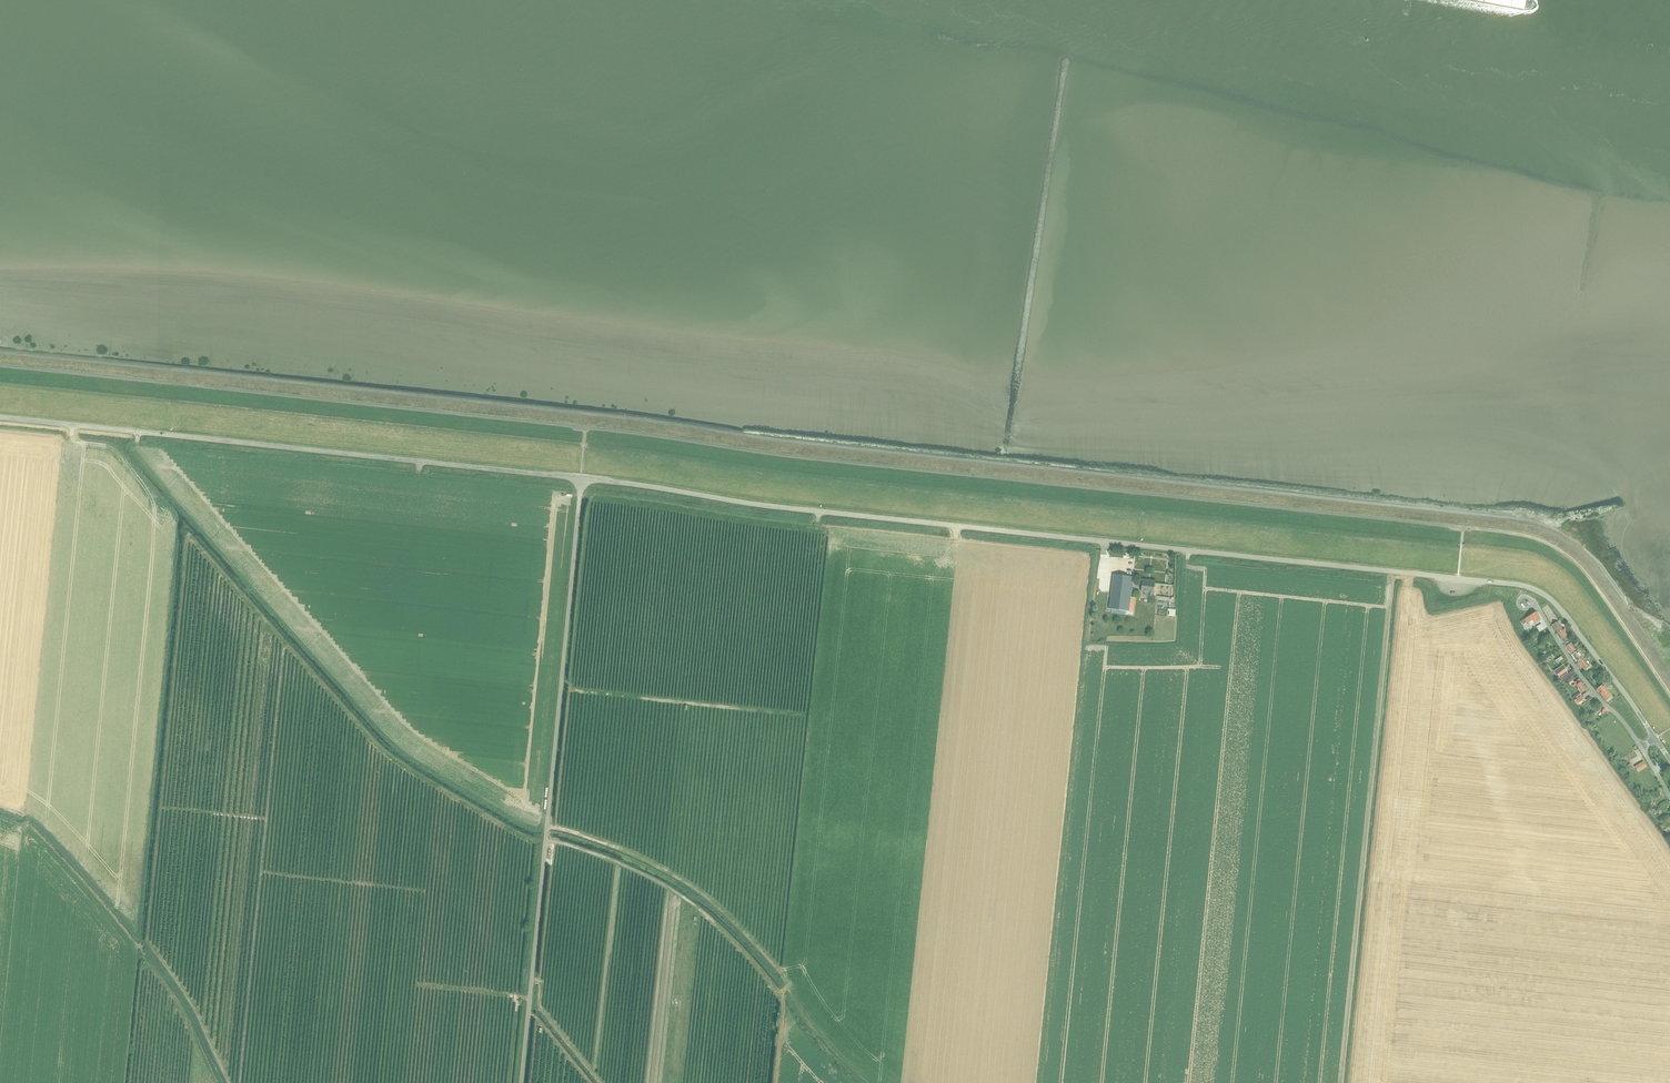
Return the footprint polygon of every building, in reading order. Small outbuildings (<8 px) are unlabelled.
[(1114,575),(1109,609),(1112,610),(1112,613),(1126,615),(1126,611),(1129,612),(1133,577),(1127,576),(1114,575)] [(1143,581),(1142,592),(1145,592),(1144,595),(1149,596),(1148,597),(1149,597),(1150,598),(1152,598),(1153,597),(1153,598),(1154,593),(1155,583),(1143,581)] [(1536,612),(1522,620),(1525,624),(1533,619),(1535,623),(1541,620),(1536,612)] [(1558,633),(1563,630),(1558,621),(1553,624),(1558,633),(1558,632),(1558,633)] [(1563,630),(1558,633),(1562,639),(1567,635),(1565,631),(1566,631),(1565,629),(1563,630)] [(1572,643),(1567,635),(1562,639),(1566,646),(1571,654),(1576,650),(1572,643)] [(1583,657),(1584,656),(1579,649),(1572,654),(1578,661),(1583,657)] [(1583,657),(1578,661),(1585,670),(1590,666),(1583,658),(1584,656),(1583,657)] [(1556,670),(1555,671),(1560,679),(1562,677),(1568,673),(1566,670),(1564,669),(1562,666),(1556,670)] [(1568,673),(1560,679),(1562,683),(1571,676),(1568,673)] [(1571,678),(1567,681),(1571,686),(1575,683),(1576,685),(1575,686),(1577,689),(1579,688),(1582,692),(1586,689),(1583,684),(1579,679),(1574,682),(1571,678)] [(1606,701),(1611,697),(1603,685),(1598,689),(1606,701)] [(1584,699),(1582,695),(1574,701),(1577,705),(1584,699)] [(1643,769),(1647,767),(1646,765),(1645,763),(1642,765),(1639,767),(1638,765),(1637,766),(1635,767),(1638,772),(1643,769)]
